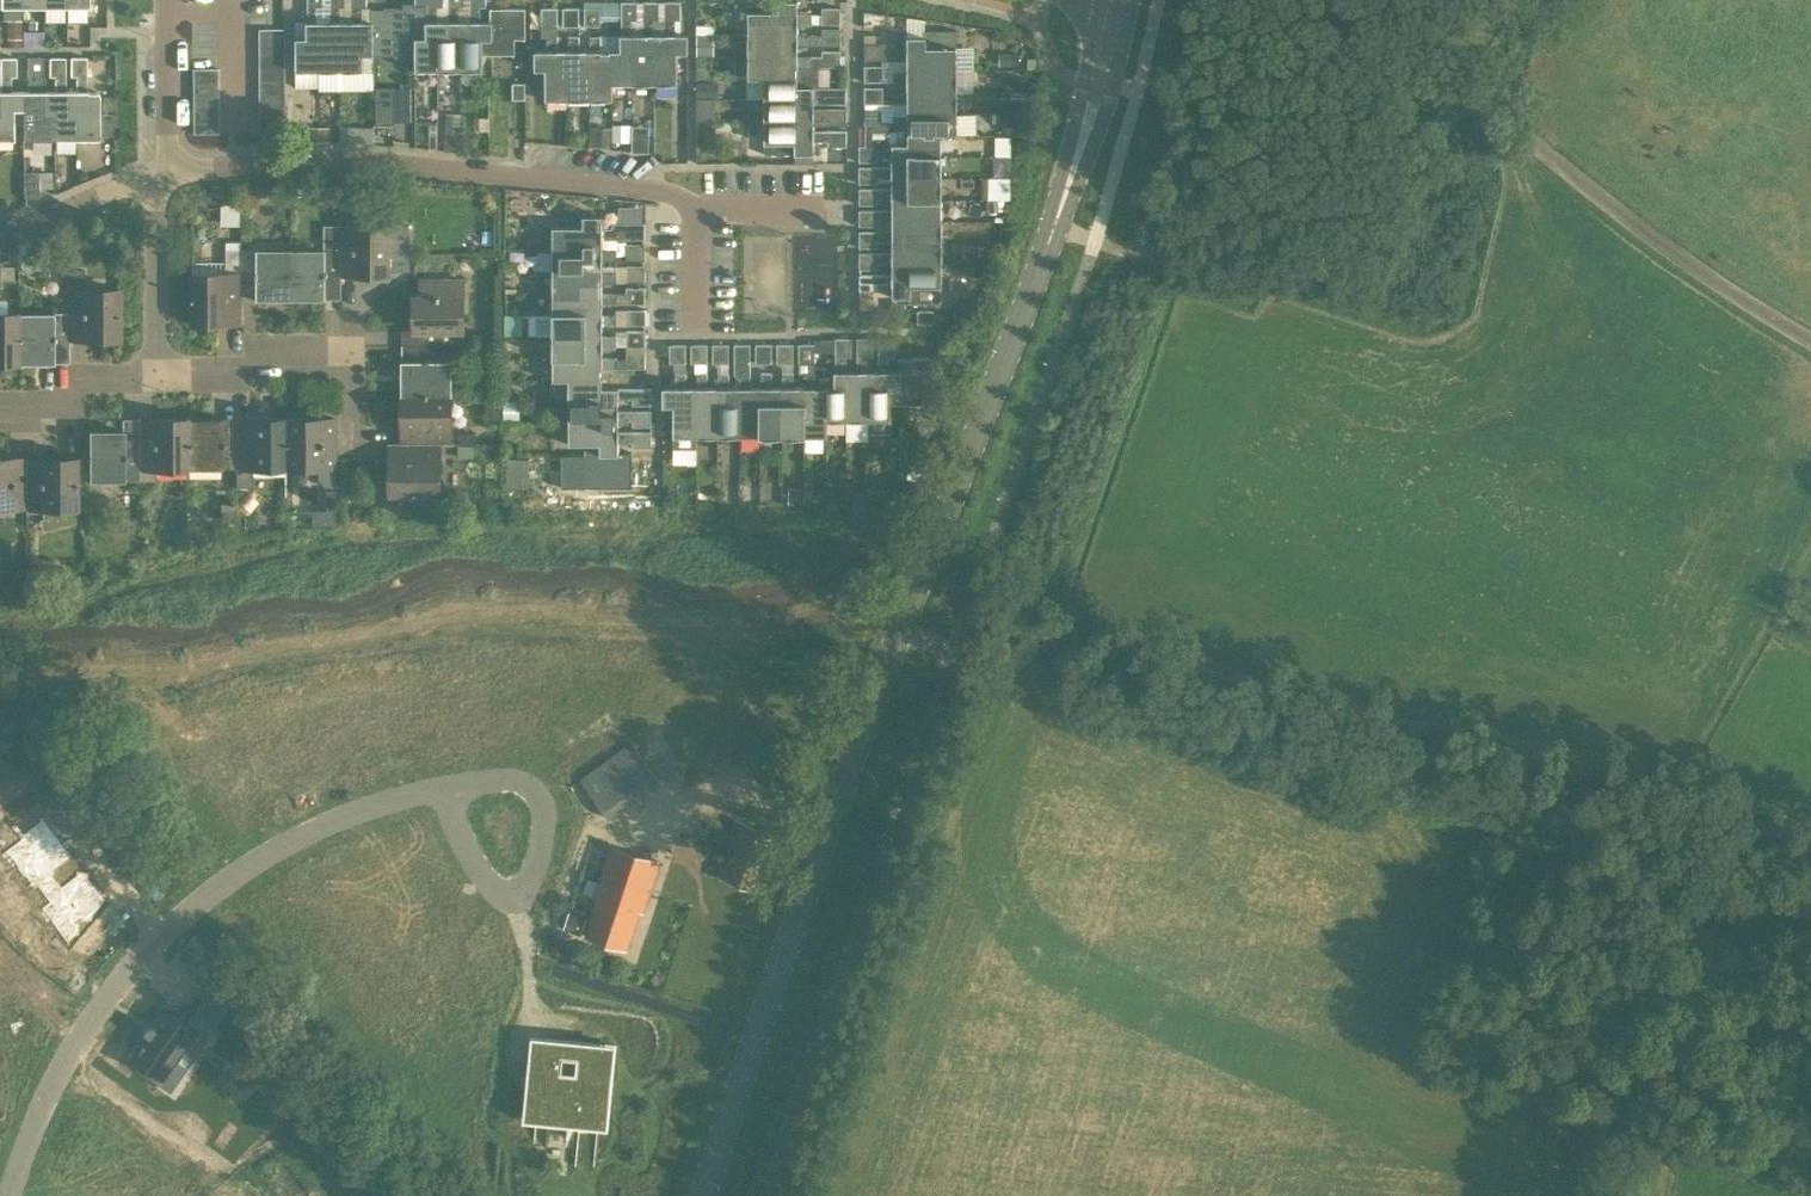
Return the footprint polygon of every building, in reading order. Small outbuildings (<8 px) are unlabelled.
[(2,9),(24,8),(24,0),(2,0),(2,8),(2,9)] [(24,8),(45,8),(45,0),(24,0),(24,8)] [(45,8),(67,8),(67,0),(45,0),(45,8)] [(67,8),(89,8),(89,0),(67,0),(67,8)] [(331,24),(320,24),(320,9),(326,9),(326,0),(310,0),(310,25),(309,25),(309,39),(298,39),(298,71),(321,71),(321,40),(331,41),(332,24),(331,24)] [(331,24),(332,24),(331,41),(321,40),(321,71),(342,71),(342,40),(352,40),(352,24),(341,24),(341,9),(347,9),(347,0),(331,0),(331,24)] [(342,71),(365,71),(365,56),(374,56),(374,24),(372,24),(362,24),(362,9),(369,9),(369,0),(352,0),(352,24),(352,40),(342,40),(342,71)] [(417,71),(440,71),(440,39),(451,39),(451,23),(440,23),(440,8),(445,8),(445,0),(429,0),(429,5),(428,23),(429,39),(417,39),(417,56),(417,71)] [(451,23),(451,39),(440,39),(440,71),(461,71),(461,40),(472,40),(471,23),(460,23),(460,7),(466,7),(466,0),(451,0),(451,23)] [(471,23),(472,40),(461,40),(461,71),(484,71),(484,56),(493,55),(493,23),(492,23),(482,23),(482,8),(487,8),(487,0),(471,0),(471,23)] [(623,52),(613,52),(613,84),(614,84),(635,84),(635,53),(646,53),(646,37),(635,37),(635,20),(640,20),(640,3),(624,3),(624,37),(623,37),(623,52)] [(646,3),(646,37),(646,53),(635,53),(635,84),(656,84),(656,53),(668,53),(668,37),(656,37),(656,20),(662,20),(662,3),(646,3)] [(667,3),(668,37),(668,53),(656,53),(656,84),(679,84),(679,55),(689,55),(689,37),(678,37),(678,20),(683,20),(683,3),(667,3)] [(751,14),(751,36),(782,36),(782,25),(799,25),(813,25),(813,15),(798,15),(798,3),(780,4),(780,13),(751,14)] [(372,9),(372,24),(374,24),(374,56),(417,56),(417,39),(429,39),(428,23),(429,5),(417,5),(406,5),(406,9),(372,9)] [(542,8),(541,27),(558,27),(558,8),(542,8)] [(563,8),(563,27),(579,27),(579,8),(563,8)] [(585,8),(584,27),(601,26),(601,8),(585,8)] [(822,8),(822,24),(840,24),(841,8),(822,8)] [(492,9),(492,23),(493,23),(493,55),(515,55),(515,41),(526,41),(525,9),(492,9)] [(751,36),(751,58),(782,57),(782,47),(798,47),(822,47),(822,36),(799,36),(799,25),(782,25),(782,36),(751,36)] [(259,29),(259,42),(286,42),(286,29),(259,29)] [(822,36),(822,47),(841,46),(841,30),(822,30),(822,36)] [(864,44),(864,61),(883,61),(894,61),(894,62),(910,61),(927,61),(927,72),(957,71),(957,49),(957,48),(956,30),(925,30),(925,38),(910,38),(910,50),(894,50),(894,49),(893,49),(893,44),(876,44),(864,44)] [(714,36),(697,35),(696,55),(714,55),(714,36)] [(560,52),(561,52),(560,37),(549,37),(549,53),(536,53),(536,70),(547,70),(547,100),(570,100),(570,69),(560,69),(560,52)] [(571,52),(561,52),(560,52),(560,69),(570,69),(570,100),(592,100),(591,69),(581,69),(580,52),(581,52),(581,37),(571,37),(571,52)] [(591,52),(581,52),(580,52),(581,69),(591,69),(592,100),(614,100),(614,84),(613,84),(613,52),(603,52),(603,37),(591,37),(591,52)] [(259,42),(259,55),(286,55),(286,42),(259,42)] [(751,58),(751,80),(765,80),(799,79),(799,75),(799,68),(822,68),(822,57),(798,57),(798,47),(782,47),(782,57),(751,58)] [(822,57),(822,68),(841,68),(841,65),(841,51),(822,51),(822,57)] [(259,55),(259,68),(286,68),(286,55),(259,55)] [(24,92),(24,125),(33,125),(33,139),(56,139),(55,109),(44,109),(45,92),(45,59),(29,59),(29,78),(29,92),(24,92)] [(45,92),(44,109),(55,109),(56,139),(77,139),(77,109),(67,109),(66,92),(67,92),(67,59),(50,59),(50,78),(55,78),(55,92),(45,92)] [(77,92),(67,92),(66,92),(67,109),(77,109),(77,139),(100,139),(99,92),(87,92),(87,59),(72,59),(72,77),(77,77),(77,92)] [(14,140),(14,125),(24,125),(24,92),(14,92),(13,78),(18,78),(18,60),(3,60),(3,93),(4,93),(4,110),(0,110),(0,140),(14,140)] [(894,72),(894,83),(911,83),(927,83),(927,93),(957,93),(957,71),(927,72),(927,61),(910,61),(910,62),(911,72),(894,72)] [(864,65),(864,82),(883,82),(883,66),(864,65)] [(194,68),(194,82),(220,82),(220,68),(194,68)] [(259,68),(259,81),(286,81),(286,68),(259,68)] [(765,80),(766,100),(797,100),(797,111),(814,111),(814,99),(828,99),(828,104),(848,104),(848,88),(799,88),(799,79),(765,80)] [(259,81),(259,94),(286,94),(286,81),(259,81)] [(194,82),(194,95),(220,94),(220,82),(194,82)] [(512,98),(526,98),(526,83),(512,83),(512,98)] [(894,103),(911,103),(927,103),(927,115),(958,114),(957,93),(927,93),(927,83),(911,83),(911,92),(894,92),(894,103)] [(394,120),(394,86),(376,87),(377,125),(395,124),(394,120)] [(883,87),(864,87),(864,104),(883,103),(883,87)] [(194,95),(194,107),(220,107),(220,94),(194,95)] [(259,94),(259,107),(286,107),(286,94),(259,94)] [(715,98),(697,98),(696,121),(715,121),(715,98)] [(766,100),(766,121),(797,122),(797,133),(814,133),(814,122),(829,122),(829,127),(848,127),(848,111),(814,111),(797,111),(797,100),(766,100)] [(864,125),(864,147),(911,146),(911,136),(941,136),(958,137),(958,133),(958,114),(927,115),(927,103),(911,103),(911,115),(894,115),(894,121),(883,121),(883,125),(864,125)] [(194,107),(194,120),(220,120),(220,107),(194,107)] [(259,107),(259,120),(286,120),(286,107),(259,107)] [(883,109),(865,108),(864,125),(883,125),(883,109)] [(443,149),(459,150),(462,114),(445,113),(443,149)] [(985,115),(985,130),(1005,131),(1005,116),(985,115)] [(220,120),(194,120),(194,134),(220,133),(220,120)] [(286,120),(259,120),(259,133),(286,133),(286,120)] [(797,122),(766,121),(766,144),(766,154),(796,154),(814,154),(814,142),(829,142),(829,148),(848,148),(848,132),(814,133),(797,133),(797,122)] [(620,123),(620,139),(640,139),(640,149),(658,149),(658,123),(620,123)] [(618,142),(618,126),(596,126),(596,142),(618,142)] [(361,127),(360,141),(373,142),(374,127),(361,127)] [(893,156),(894,168),(894,169),(910,169),(910,158),(942,157),(941,136),(911,136),(911,146),(864,147),(860,147),(860,162),(878,162),(878,156),(893,156)] [(1011,137),(996,137),(996,156),(1011,156),(1011,137)] [(894,177),(894,189),(894,190),(911,190),(911,179),(942,179),(942,157),(910,158),(910,169),(894,169),(894,168),(860,169),(861,185),(879,184),(878,178),(894,177)] [(38,171),(23,172),(25,199),(39,198),(38,188),(38,171)] [(989,178),(989,195),(1006,195),(1007,178),(989,178)] [(894,200),(894,210),(894,211),(911,211),(911,200),(942,200),(942,179),(911,179),(911,190),(894,190),(894,189),(860,189),(860,206),(879,206),(879,200),(894,200)] [(894,220),(894,232),(911,232),(911,222),(942,222),(942,200),(911,200),(911,211),(894,211),(894,210),(860,211),(861,227),(880,226),(880,220),(894,220)] [(554,230),(555,252),(586,251),(586,241),(603,241),(603,240),(644,240),(644,224),(614,224),(611,229),(603,229),(603,217),(584,217),(584,230),(554,230)] [(894,243),(895,254),(911,254),(911,244),(942,243),(942,222),(911,222),(911,232),(894,232),(861,232),(861,249),(880,249),(880,243),(894,243)] [(340,225),(340,249),(341,249),(341,275),(390,275),(391,225),(340,225)] [(555,252),(555,274),(586,274),(586,263),(603,263),(603,262),(617,262),(617,252),(603,252),(603,241),(586,241),(586,251),(555,252)] [(861,254),(861,270),(880,269),(880,264),(895,264),(895,275),(912,275),(912,265),(943,265),(942,243),(911,244),(911,254),(895,254),(861,254)] [(625,245),(625,262),(644,262),(644,245),(625,245)] [(243,300),(242,249),(225,249),(225,273),(193,273),(193,324),(243,324),(243,300)] [(292,249),(242,249),(243,300),(292,300),(292,249)] [(341,249),(340,249),(292,249),(292,300),(341,300),(341,275),(341,249)] [(555,274),(555,295),(586,295),(586,284),(603,284),(603,283),(617,283),(617,273),(603,273),(603,263),(586,263),(586,274),(555,274)] [(861,275),(861,292),(880,291),(880,285),(895,285),(895,299),(911,299),(911,304),(943,303),(943,288),(943,265),(912,265),(912,275),(895,275),(861,275)] [(68,289),(68,314),(69,314),(69,339),(118,339),(118,289),(84,289),(84,267),(68,267),(68,289)] [(644,267),(625,267),(625,283),(644,283),(644,267)] [(414,296),(414,345),(414,346),(452,346),(452,347),(465,347),(464,296),(465,278),(419,277),(419,296),(414,296)] [(555,295),(555,316),(586,316),(586,305),(603,305),(617,305),(617,295),(603,295),(603,284),(586,284),(586,295),(555,295)] [(644,288),(625,288),(625,305),(645,305),(644,288)] [(555,316),(555,338),(586,338),(586,327),(603,327),(603,326),(617,326),(617,316),(603,316),(603,305),(586,305),(586,316),(555,316)] [(977,307),(953,307),(953,322),(977,322),(977,307)] [(919,322),(933,322),(933,310),(919,309),(919,322)] [(645,326),(645,310),(625,310),(626,326),(645,326)] [(0,314),(0,364),(20,364),(20,314),(0,314)] [(68,314),(20,314),(20,364),(69,364),(69,339),(69,314),(68,314)] [(555,338),(555,358),(586,358),(586,348),(604,348),(617,348),(617,338),(603,338),(603,327),(586,327),(586,338),(555,338)] [(626,331),(626,348),(645,348),(645,331),(626,331)] [(826,388),(826,422),(827,422),(848,422),(848,389),(859,389),(859,373),(858,373),(846,373),(846,358),(852,358),(852,339),(836,339),(836,371),(836,374),(836,388),(826,388)] [(858,339),(858,373),(859,373),(859,389),(848,389),(848,422),(869,422),(869,431),(869,389),(880,389),(880,373),(868,373),(868,358),(874,358),(874,339),(858,339)] [(880,339),(880,373),(880,389),(869,389),(869,431),(891,431),(891,407),(900,407),(901,373),(900,373),(889,373),(889,358),(895,358),(895,339),(880,339)] [(712,364),(729,364),(729,345),(713,344),(712,364)] [(778,344),(778,364),(783,364),(794,364),(794,344),(778,344)] [(815,344),(798,345),(798,363),(815,363),(815,344)] [(402,345),(402,396),(452,396),(452,361),(467,361),(467,347),(465,347),(452,347),(452,346),(414,346),(414,345),(402,345)] [(669,345),(669,364),(686,364),(686,345),(669,345)] [(692,345),(692,364),(698,364),(708,364),(708,345),(692,345)] [(735,345),(735,364),(751,364),(751,345),(735,345)] [(756,345),(756,364),(773,364),(773,345),(756,345)] [(555,382),(572,382),(572,381),(603,381),(603,369),(617,369),(617,359),(603,359),(603,348),(604,348),(586,348),(586,358),(555,358),(555,382)] [(645,369),(645,353),(626,353),(626,369),(645,369)] [(900,360),(900,373),(901,373),(900,407),(923,407),(923,391),(935,391),(935,360),(900,360)] [(729,388),(729,405),(740,404),(741,439),(759,439),(762,439),(762,404),(750,404),(750,388),(751,388),(751,364),(735,364),(735,373),(740,373),(740,378),(740,388),(729,388)] [(687,404),(687,388),(687,373),(675,373),(675,388),(663,388),(663,407),(674,408),(674,439),(674,447),(695,447),(695,439),(698,439),(698,404),(687,404)] [(698,388),(687,388),(687,404),(698,404),(698,439),(719,439),(720,404),(709,404),(708,388),(709,388),(709,373),(698,373),(698,388)] [(708,388),(709,404),(720,404),(720,439),(741,439),(740,404),(729,405),(729,388),(729,373),(719,373),(719,388),(709,388),(708,388)] [(750,388),(750,404),(762,404),(762,439),(784,439),(783,404),(773,404),(773,388),(773,373),(762,373),(762,388),(751,388),(750,388)] [(773,388),(773,404),(783,404),(784,439),(805,439),(805,404),(794,404),(794,388),(794,373),(783,373),(783,388),(773,388)] [(794,388),(794,404),(805,404),(805,439),(827,439),(827,422),(826,422),(826,388),(836,388),(836,374),(815,374),(815,373),(804,373),(804,388),(794,388)] [(572,382),(572,402),(602,402),(602,412),(619,412),(619,399),(634,399),(634,405),(652,405),(652,390),(603,390),(603,381),(572,381),(572,382)] [(402,396),(402,443),(402,444),(440,443),(440,445),(452,445),(452,396),(402,396)] [(572,402),(572,423),(603,423),(603,433),(619,433),(619,422),(634,422),(634,428),(652,427),(652,412),(619,412),(602,412),(602,402),(572,402)] [(139,468),(187,468),(187,419),(138,419),(138,430),(139,431),(139,469),(139,468)] [(187,468),(236,468),(236,419),(187,419),(187,468)] [(236,468),(285,468),(285,419),(236,419),(236,468)] [(285,419),(285,468),(318,468),(318,479),(324,486),(334,486),(335,468),(335,419),(285,419)] [(587,446),(587,456),(619,456),(619,455),(619,442),(634,442),(634,449),(652,449),(652,432),(619,433),(603,433),(603,423),(572,423),(572,446),(587,446)] [(139,481),(139,468),(139,469),(139,431),(138,430),(89,430),(89,481),(139,481)] [(402,444),(402,443),(390,443),(390,494),(440,494),(440,445),(440,443),(402,444)] [(619,456),(587,456),(587,479),(602,479),(602,489),(633,489),(633,455),(619,455),(619,456)] [(0,458),(0,508),(27,508),(27,458),(0,458)] [(76,458),(27,458),(27,508),(76,508),(76,458)] [(1795,619),(1802,623),(1806,614),(1800,611),(1795,619)] [(580,779),(609,819),(660,782),(631,743),(580,779)] [(735,818),(716,877),(764,894),(783,836),(735,818)] [(595,897),(598,898),(586,936),(627,949),(640,912),(643,913),(660,861),(612,846),(595,897)] [(21,873),(7,886),(36,918),(40,917),(54,932),(47,940),(74,967),(81,957),(82,956),(82,953),(77,949),(86,941),(89,944),(91,944),(93,942),(103,924),(83,903),(81,902),(78,905),(75,906),(63,891),(82,874),(68,858),(66,858),(65,857),(63,858),(61,860),(50,868),(37,855),(19,871),(21,873)] [(175,1050),(135,1094),(151,1107),(147,1112),(160,1124),(189,1090),(192,1094),(207,1076),(202,1073),(225,1044),(216,1038),(194,1067),(175,1050)] [(533,1068),(533,1069),(533,1070),(534,1071),(535,1072),(536,1072),(537,1072),(547,1073),(546,1086),(540,1085),(537,1112),(599,1119),(599,1118),(604,1118),(606,1104),(607,1098),(607,1097),(607,1096),(607,1095),(606,1094),(606,1093),(605,1093),(605,1092),(604,1092),(603,1092),(602,1091),(603,1079),(604,1079),(606,1079),(607,1078),(608,1077),(609,1076),(609,1075),(611,1052),(611,1050),(611,1049),(610,1048),(609,1047),(608,1046),(591,1044),(559,1041),(540,1039),(538,1040),(537,1040),(536,1041),(536,1042),(535,1043),(535,1047),(533,1068)]
